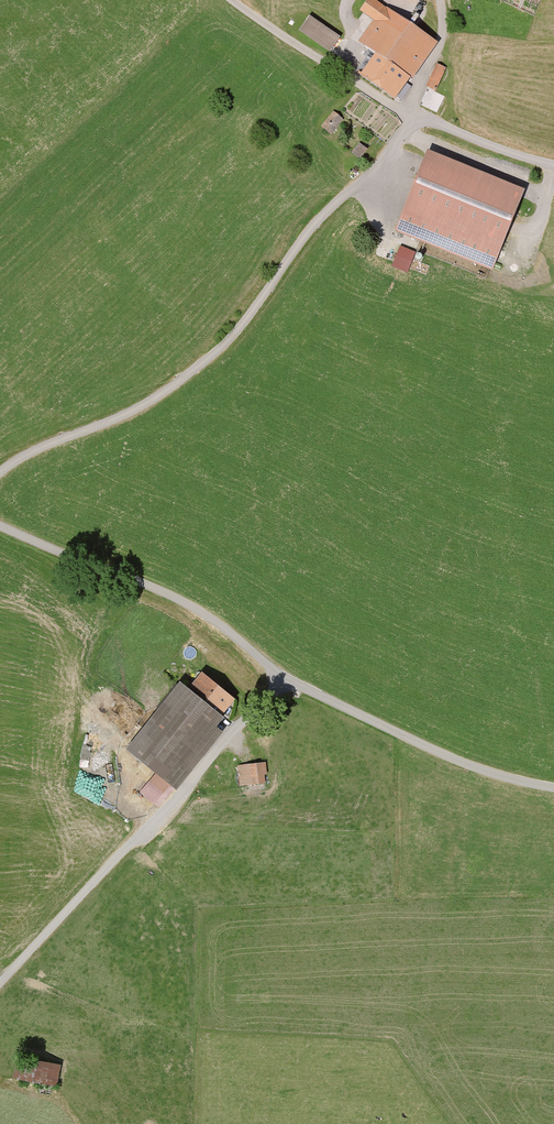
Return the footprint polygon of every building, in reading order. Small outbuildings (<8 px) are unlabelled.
[(374,0),(369,0),(361,12),(375,21),(361,43),(376,53),(362,74),(400,99),(414,79),(416,80),(440,43),(374,0)] [(301,32),(331,53),(342,38),(311,17),(301,32)] [(446,69),(437,65),(428,87),(436,91),(446,69)] [(322,126),(332,133),(343,119),(334,111),(322,126)] [(448,157),(454,144),(427,131),(423,141),(436,147),(434,150),(448,157)] [(367,150),(359,144),(353,153),(361,159),(367,150)] [(529,190),(431,150),(397,232),(495,272),(529,190)] [(392,269),(409,277),(418,255),(401,248),(392,269)] [(240,701),(205,674),(193,689),(184,682),(128,752),(158,776),(152,784),(164,793),(171,785),(178,791),(231,724),(226,719),(240,701)] [(266,786),(264,765),(235,766),(237,788),(266,786)] [(58,1087),(61,1067),(18,1060),(15,1080),(58,1087)]
